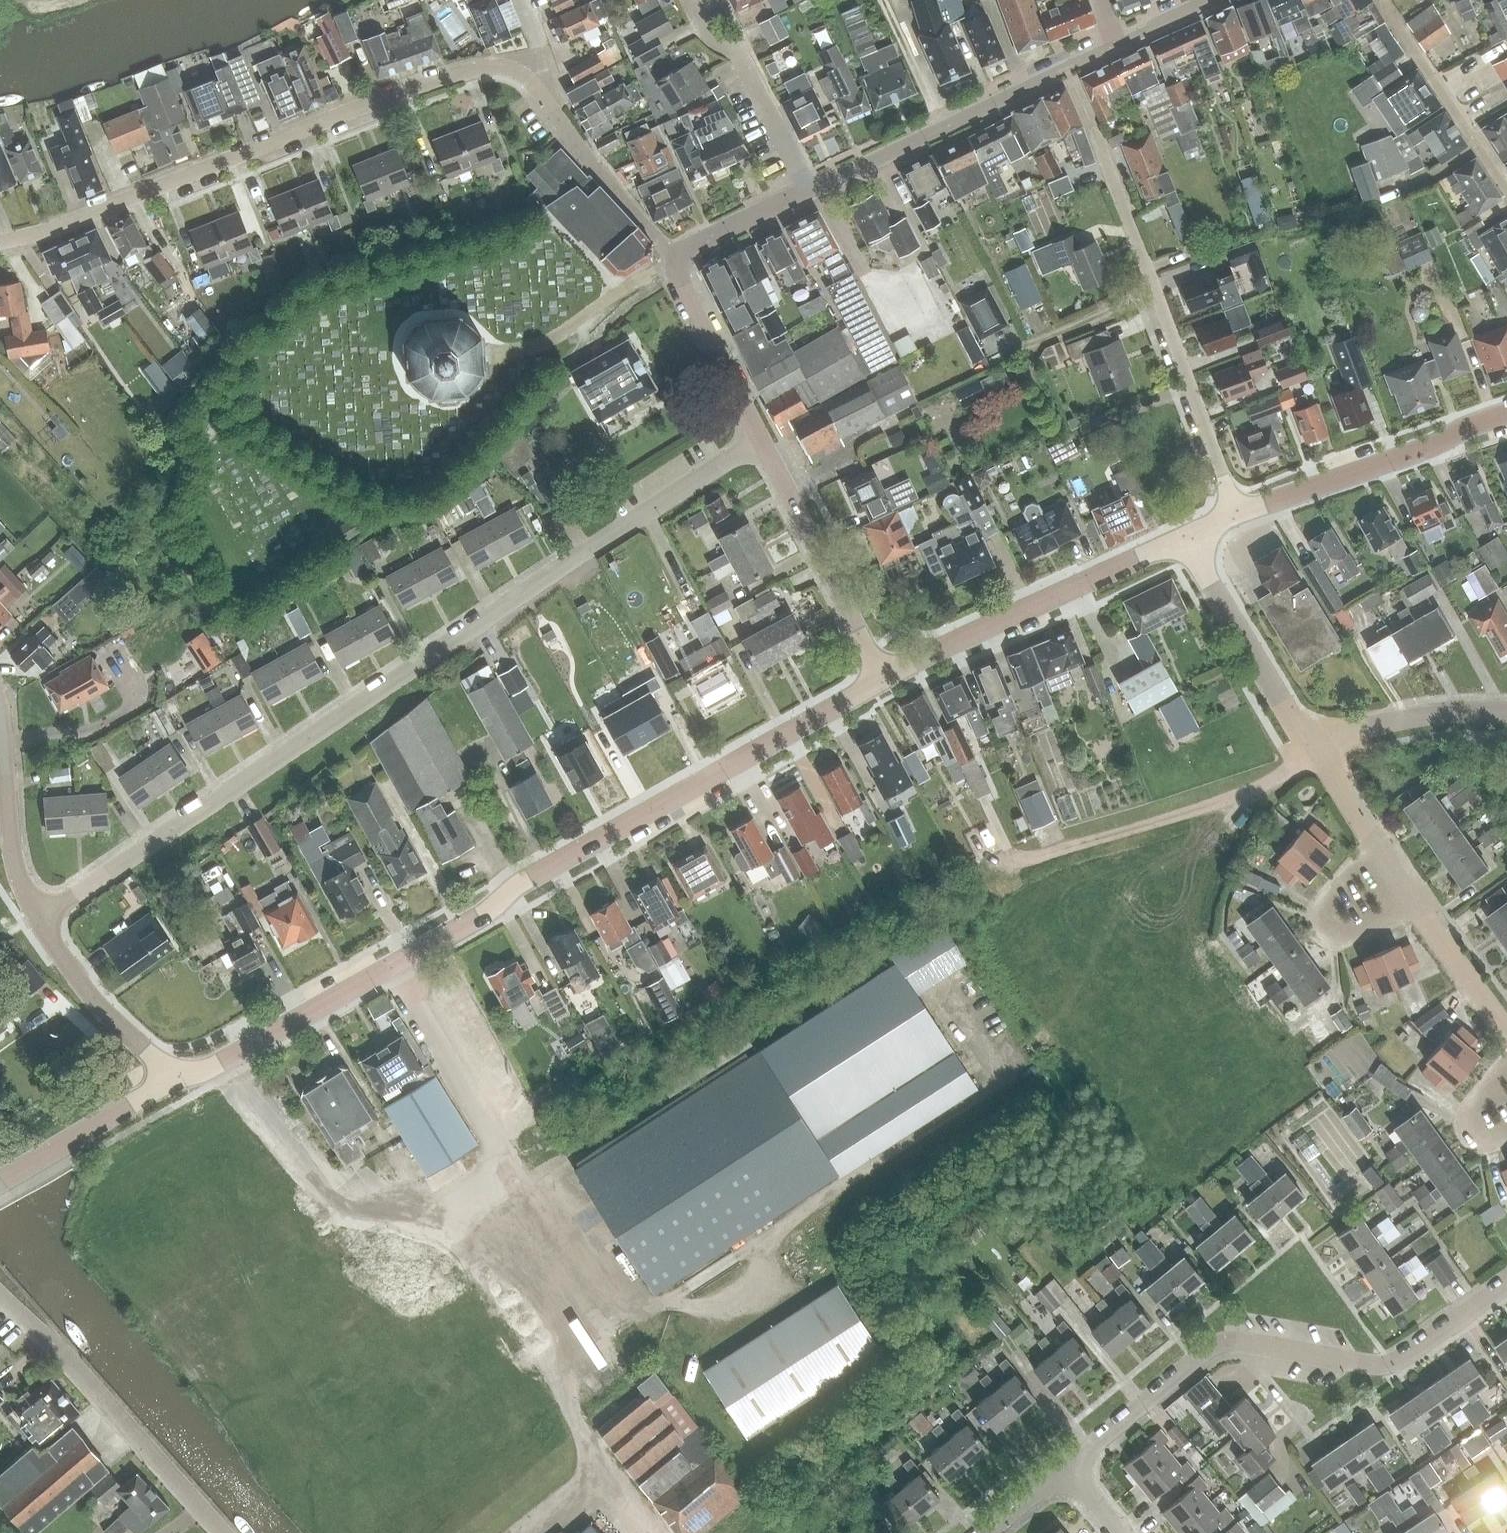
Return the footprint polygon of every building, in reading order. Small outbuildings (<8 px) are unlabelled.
[(389,11),(398,8),(402,19),(413,15),(407,0),(385,0),(389,11)] [(469,6),(486,47),(510,36),(495,0),(466,0),(469,6)] [(561,42),(599,24),(597,20),(607,15),(600,0),(592,0),(589,2),(588,1),(550,19),(561,42)] [(572,0),(550,0),(555,12),(573,4),(572,0)] [(672,30),(655,0),(645,0),(637,4),(645,18),(635,23),(642,37),(628,45),(640,66),(665,52),(657,38),(672,30)] [(757,0),(728,0),(735,13),(748,5),(757,0)] [(773,11),(786,4),(784,0),(767,0),(773,11)] [(960,0),(911,0),(922,34),(918,36),(940,83),(969,71),(948,23),(965,15),(960,0)] [(1017,52),(1048,40),(1034,0),(999,0),(1017,52)] [(1048,40),(1095,22),(1088,0),(1035,0),(1048,40)] [(1120,10),(1146,0),(1116,0),(1120,10)] [(1278,54),(1267,58),(1272,71),(1291,65),(1278,27),(1277,25),(1268,0),(1250,0),(1237,7),(1249,39),(1268,31),(1274,47),(1275,46),(1278,54)] [(1307,16),(1300,0),(1268,0),(1277,25),(1292,19),(1297,32),(1311,27),(1306,17),(1307,16)] [(1328,0),(1300,0),(1307,16),(1308,17),(1331,5),(1328,0)] [(1351,39),(1383,21),(1371,0),(1329,0),(1328,0),(1331,5),(1338,17),(1325,24),(1339,47),(1351,39)] [(1469,0),(1461,0),(1454,3),(1463,22),(1476,15),(1469,0)] [(1503,13),(1497,0),(1491,0),(1484,3),(1500,40),(1506,37),(1506,22),(1503,13)] [(1423,10),(1406,23),(1412,32),(1412,33),(1423,48),(1429,44),(1448,30),(1433,4),(1423,10)] [(898,55),(892,43),(877,49),(859,6),(841,13),(864,69),(866,69),(868,73),(859,76),(864,87),(866,86),(875,109),(915,92),(906,69),(904,70),(900,62),(888,67),(886,60),(898,55)] [(1249,51),(1245,42),(1231,6),(1205,18),(1219,54),(1218,55),(1223,63),(1249,51)] [(357,37),(346,9),(332,15),(343,43),(357,37)] [(349,56),(328,11),(315,17),(323,33),(315,37),(329,66),(349,56)] [(769,44),(787,35),(776,13),(758,23),(769,44)] [(981,66),(1004,57),(994,30),(990,32),(983,13),(961,21),(981,66)] [(1223,77),(1200,21),(1175,32),(1184,53),(1193,50),(1193,49),(1207,84),(1223,77)] [(430,25),(422,28),(420,22),(407,27),(409,33),(420,63),(441,56),(430,25)] [(1402,74),(1393,61),(1404,53),(1388,29),(1372,40),(1387,62),(1371,73),(1381,88),(1402,74)] [(420,63),(409,33),(401,36),(399,30),(386,35),(385,31),(363,39),(377,78),(420,63)] [(1172,59),(1178,75),(1194,68),(1193,65),(1198,63),(1193,50),(1184,53),(1175,32),(1150,43),(1159,65),(1172,59)] [(621,57),(613,44),(597,53),(605,67),(621,57)] [(856,87),(845,62),(836,44),(817,53),(840,99),(837,101),(844,119),(870,109),(860,85),(856,87)] [(331,81),(320,86),(302,46),(281,56),(305,111),(327,101),(338,96),(331,81)] [(1200,127),(1189,100),(1188,100),(1179,80),(1178,75),(1172,59),(1159,65),(1167,85),(1165,86),(1163,81),(1158,83),(1144,46),(1111,63),(1126,96),(1130,94),(1136,108),(1146,104),(1162,142),(1175,136),(1187,164),(1204,156),(1194,129),(1200,127)] [(229,65),(229,64),(227,60),(224,52),(209,56),(217,77),(184,90),(199,127),(233,114),(232,113),(246,108),(245,105),(241,96),(242,96),(230,65),(229,65)] [(574,84),(604,67),(596,53),(567,70),(574,84)] [(242,54),(227,60),(229,64),(229,65),(230,65),(242,96),(241,96),(245,105),(260,99),(242,54)] [(279,118),(302,108),(279,54),(255,64),(262,78),(259,83),(262,91),(268,92),(279,118)] [(1506,77),(1506,56),(1492,65),(1501,80),(1506,77)] [(694,98),(708,89),(691,62),(678,70),(676,68),(655,82),(673,110),(693,97),(694,98)] [(1127,99),(1126,96),(1111,63),(1080,78),(1100,123),(1112,117),(1109,110),(1110,110),(1110,108),(1108,108),(1105,100),(1109,99),(1113,106),(1127,99)] [(602,91),(600,88),(614,81),(607,67),(565,90),(573,106),(581,102),(584,106),(575,110),(591,138),(612,127),(607,118),(613,115),(601,96),(601,95),(599,92),(602,91)] [(1413,124),(1440,106),(1416,69),(1371,99),(1395,135),(1391,137),(1389,135),(1359,145),(1365,162),(1349,167),(1361,201),(1379,195),(1374,180),(1407,170),(1409,174),(1423,165),(1405,130),(1413,124)] [(799,139),(829,124),(804,72),(784,82),(791,98),(781,103),(799,139)] [(137,90),(144,107),(137,110),(137,109),(104,123),(116,153),(149,139),(155,141),(163,138),(171,159),(189,152),(177,122),(185,119),(168,77),(137,90)] [(1179,80),(1188,100),(1189,100),(1193,98),(1184,78),(1183,78),(1179,80)] [(613,115),(634,103),(634,102),(642,98),(633,83),(625,87),(623,83),(601,95),(601,96),(613,115)] [(718,84),(710,89),(717,100),(724,95),(718,84)] [(1083,166),(1094,161),(1081,126),(1064,87),(1042,98),(1060,136),(1071,131),(1083,166)] [(93,118),(85,94),(74,98),(83,122),(93,118)] [(1060,136),(1042,98),(1042,97),(1011,112),(1044,179),(1060,170),(1047,143),(1060,136)] [(90,154),(92,153),(75,108),(56,116),(66,141),(48,148),(57,171),(66,167),(78,198),(103,188),(90,154)] [(692,137),(707,172),(750,154),(736,129),(723,109),(704,117),(708,124),(695,130),(697,135),(692,137)] [(1440,162),(1466,145),(1444,111),(1417,128),(1440,162)] [(0,114),(0,136),(19,180),(20,181),(42,172),(28,140),(17,144),(4,112),(0,114)] [(697,135),(695,130),(694,130),(687,113),(679,116),(683,127),(684,127),(687,134),(672,140),(689,180),(707,172),(692,137),(697,135)] [(1481,129),(1503,162),(1506,159),(1506,113),(1481,129)] [(1011,114),(991,125),(1009,159),(1014,169),(1022,164),(1016,154),(1027,147),(1011,114)] [(677,133),(671,119),(663,122),(669,137),(677,133)] [(457,131),(471,168),(489,161),(494,173),(504,169),(499,157),(495,159),(481,121),(457,131)] [(659,149),(667,146),(659,128),(651,130),(650,131),(647,123),(625,132),(628,140),(627,141),(636,161),(660,151),(659,149)] [(996,166),(1009,159),(991,125),(967,137),(989,184),(996,199),(1008,192),(996,166)] [(447,177),(471,168),(457,131),(433,140),(447,177)] [(601,153),(619,143),(614,132),(595,142),(601,153)] [(1122,132),(1107,139),(1111,148),(1121,144),(1121,143),(1126,141),(1122,132)] [(1126,141),(1121,143),(1121,144),(1122,147),(1143,201),(1160,193),(1165,206),(1166,206),(1179,201),(1167,170),(1165,171),(1150,132),(1126,141)] [(19,180),(0,136),(0,190),(16,183),(16,181),(19,180)] [(954,200),(989,184),(967,137),(931,154),(954,200)] [(671,163),(674,162),(667,146),(659,149),(660,151),(636,161),(643,177),(667,167),(665,162),(670,160),(671,163)] [(408,195),(417,192),(413,181),(409,182),(396,148),(374,157),(388,192),(404,185),(408,195)] [(898,170),(915,203),(916,202),(917,205),(912,208),(924,231),(941,222),(927,196),(946,186),(930,154),(898,170)] [(372,198),(388,192),(374,157),(352,165),(366,200),(362,201),(367,212),(376,208),(372,198)] [(1477,214),(1501,199),(1475,158),(1452,172),(1458,181),(1450,186),(1456,194),(1456,195),(1459,193),(1462,197),(1463,197),(1468,204),(1466,205),(1467,207),(1454,215),(1466,235),(1474,230),(1474,229),(1483,224),(1477,214)] [(587,176),(572,160),(554,177),(542,164),(529,176),(538,186),(525,198),(539,213),(547,206),(578,240),(580,238),(614,274),(626,275),(649,258),(651,259),(652,242),(650,242),(637,226),(589,175),(587,176)] [(692,203),(674,162),(671,163),(670,160),(665,162),(667,167),(643,177),(645,182),(637,186),(653,221),(692,203)] [(1245,169),(1254,217),(1270,214),(1261,166),(1245,169)] [(1067,174),(1047,182),(1053,198),(1073,190),(1067,174)] [(331,230),(341,226),(336,214),(333,216),(318,179),(294,189),(309,226),(327,219),(331,230)] [(284,236),(309,226),(294,189),(270,198),(284,236)] [(894,249),(898,257),(919,246),(905,218),(892,224),(876,192),(848,206),(868,246),(875,243),(878,248),(888,252),(894,249)] [(504,213),(499,197),(486,202),(492,217),(504,213)] [(252,262),(261,258),(257,247),(253,248),(238,211),(214,221),(229,258),(247,251),(252,262)] [(869,372),(894,359),(817,211),(785,227),(805,266),(808,265),(813,266),(820,263),(821,258),(834,282),(825,287),(869,372)] [(129,214),(107,226),(123,258),(135,251),(141,262),(143,260),(160,283),(174,272),(159,252),(154,255),(149,245),(146,246),(129,214)] [(1296,226),(1294,214),(1276,217),(1278,229),(1296,226)] [(1506,269),(1506,217),(1492,226),(1477,235),(1474,230),(1466,235),(1475,249),(1482,246),(1499,274),(1503,271),(1506,269)] [(205,268),(229,258),(214,221),(190,231),(205,268)] [(1442,242),(1435,226),(1423,231),(1430,247),(1442,242)] [(271,239),(279,236),(275,227),(267,231),(271,239)] [(1033,246),(1025,227),(1013,232),(1021,251),(1033,246)] [(100,263),(110,259),(96,229),(75,238),(89,268),(88,269),(91,276),(89,277),(94,285),(95,284),(107,278),(100,263)] [(781,229),(756,242),(771,272),(784,266),(793,282),(805,276),(781,229)] [(1402,262),(1412,258),(1416,265),(1432,258),(1420,231),(1394,243),(1397,250),(1401,260),(1402,262)] [(1017,246),(1010,232),(1002,235),(1009,249),(1017,246)] [(1041,274),(1072,260),(1084,288),(1109,278),(1094,242),(1079,248),(1073,234),(1035,250),(1036,252),(1032,253),(1041,274)] [(91,287),(94,285),(89,277),(91,276),(88,269),(89,268),(75,238),(43,252),(53,274),(55,273),(59,282),(71,276),(78,293),(77,294),(88,315),(102,307),(91,287)] [(1226,250),(1233,266),(1259,256),(1253,240),(1226,250)] [(745,297),(753,313),(771,304),(760,280),(768,276),(753,244),(743,248),(725,257),(745,297)] [(302,256),(307,269),(321,264),(316,250),(302,256)] [(1397,250),(1382,256),(1386,266),(1401,260),(1397,250)] [(939,273),(930,256),(919,261),(928,278),(939,273)] [(1494,279),(1481,257),(1473,261),(1486,284),(1494,279)] [(766,340),(753,313),(745,297),(744,298),(724,258),(700,270),(732,335),(738,348),(752,376),(751,377),(766,403),(793,390),(795,389),(808,409),(818,403),(804,382),(806,381),(820,404),(862,377),(835,329),(792,353),(785,339),(774,345),(770,338),(766,340)] [(1042,299),(1025,262),(1003,272),(1020,310),(1042,299)] [(1242,303),(1233,280),(1229,267),(1180,285),(1184,296),(1182,297),(1186,307),(1188,307),(1190,310),(1219,299),(1223,310),(1242,303)] [(1503,271),(1499,274),(1496,276),(1499,280),(1506,276),(1506,277),(1506,269),(1503,271)] [(9,357),(18,356),(29,368),(49,350),(45,328),(31,331),(27,311),(24,311),(19,281),(0,285),(0,318),(11,316),(15,339),(6,340),(9,357)] [(1007,325),(987,288),(959,303),(980,339),(1007,325)] [(51,295),(67,317),(74,312),(59,290),(51,295)] [(75,328),(67,317),(51,295),(39,303),(71,349),(85,339),(77,327),(75,328)] [(118,300),(97,311),(104,325),(125,313),(118,300)] [(1231,331),(1250,325),(1242,303),(1223,310),(1226,319),(1197,329),(1206,354),(1236,343),(1231,331)] [(805,319),(812,316),(806,304),(799,307),(805,319)] [(787,330),(775,309),(760,317),(771,339),(787,330)] [(463,322),(460,320),(460,318),(459,318),(459,317),(454,317),(454,318),(429,320),(429,319),(424,320),(424,321),(424,323),(419,326),(416,328),(415,330),(413,332),(411,335),(409,339),(408,341),(405,341),(405,342),(405,347),(406,347),(408,372),(407,372),(407,377),(408,377),(411,377),(412,380),(414,382),(416,384),(418,386),(420,388),(424,390),(427,392),(429,393),(429,395),(430,395),(430,396),(435,396),(436,402),(440,405),(457,404),(460,400),(460,394),(465,393),(465,390),(467,389),(470,387),(473,384),(475,382),(476,380),(479,377),(480,375),(481,372),(483,372),(483,371),(484,371),(484,366),(483,366),(481,342),(482,342),(481,337),(480,337),(480,336),(478,336),(476,333),(474,331),(473,329),(471,327),(468,325),(465,323),(463,322)] [(1290,335),(1283,317),(1251,329),(1258,347),(1290,335)] [(221,331),(213,321),(192,337),(201,347),(221,331)] [(1506,377),(1506,325),(1471,339),(1481,364),(1483,363),(1491,383),(1506,377)] [(896,334),(902,346),(915,339),(909,327),(896,334)] [(1433,390),(1430,379),(1442,375),(1443,379),(1469,370),(1456,332),(1430,341),(1436,358),(1426,361),(1425,360),(1385,374),(1392,393),(1395,392),(1403,415),(1405,415),(1404,414),(1435,403),(1435,404),(1437,403),(1432,391),(1433,390)] [(1360,387),(1372,382),(1354,334),(1329,344),(1346,390),(1332,396),(1344,428),(1371,418),(1360,387)] [(1100,393),(1131,381),(1121,356),(1124,354),(1119,340),(1098,348),(1093,335),(1066,345),(1072,360),(1085,355),(1100,393)] [(598,421),(656,388),(628,339),(570,372),(598,421)] [(979,346),(966,353),(972,363),(984,357),(979,346)] [(1265,370),(1260,358),(1257,348),(1241,355),(1244,364),(1214,375),(1223,400),(1254,388),(1249,375),(1265,370)] [(181,349),(162,365),(168,373),(176,383),(193,369),(186,359),(187,357),(181,349)] [(1306,379),(1299,360),(1274,370),(1282,388),(1306,379)] [(793,390),(766,403),(764,404),(781,435),(793,429),(811,461),(843,445),(840,438),(916,400),(899,365),(807,412),(793,390)] [(986,396),(977,377),(953,389),(962,408),(986,396)] [(1295,404),(1288,388),(1276,393),(1282,409),(1295,404)] [(1318,438),(1327,435),(1326,432),(1315,403),(1309,405),(1305,393),(1296,397),(1299,404),(1294,406),(1295,410),(1293,411),(1305,443),(1309,441),(1309,443),(1318,439),(1318,438)] [(1280,427),(1275,412),(1282,409),(1276,394),(1244,406),(1250,421),(1252,421),(1256,432),(1237,439),(1240,447),(1238,448),(1243,462),(1245,461),(1246,464),(1267,456),(1268,458),(1279,454),(1271,430),(1280,427)] [(1115,438),(1105,412),(1082,422),(1078,424),(1089,449),(1115,438)] [(1079,414),(1068,419),(1072,426),(1078,424),(1082,422),(1079,414)] [(2,445),(16,431),(0,416),(0,443),(2,445)] [(906,441),(901,429),(887,435),(892,447),(906,441)] [(1056,462),(1077,451),(1069,435),(1048,446),(1056,462)] [(1128,494),(1140,489),(1130,466),(1113,474),(1123,496),(1091,510),(1106,545),(1123,537),(1122,535),(1143,526),(1128,494)] [(1075,488),(1087,485),(1084,477),(1080,478),(1078,468),(1070,470),(1075,488)] [(873,469),(843,482),(857,512),(865,509),(870,520),(892,510),(891,509),(918,497),(909,477),(882,489),(873,469)] [(930,494),(949,485),(942,469),(923,478),(930,494)] [(991,481),(985,470),(974,476),(979,487),(991,481)] [(535,481),(528,471),(521,476),(528,486),(535,481)] [(1478,471),(1454,481),(1468,512),(1479,507),(1489,530),(1503,523),(1494,501),(1492,502),(1478,471)] [(983,540),(988,537),(998,532),(967,473),(952,482),(959,495),(957,496),(956,495),(954,494),(951,494),(949,494),(947,494),(945,496),(944,496),(942,499),(941,501),(941,504),(941,506),(942,507),(942,508),(942,509),(954,524),(931,535),(933,539),(919,546),(933,575),(948,568),(954,581),(990,563),(987,556),(990,555),(983,540)] [(562,499),(548,477),(535,486),(550,508),(562,499)] [(1445,501),(1439,504),(1432,489),(1407,500),(1421,531),(1440,522),(1443,530),(1455,525),(1445,501)] [(486,499),(482,490),(472,496),(476,504),(486,499)] [(475,508),(469,496),(461,500),(467,512),(475,508)] [(716,520),(728,513),(719,497),(707,505),(716,520)] [(1027,559),(1079,533),(1063,499),(1040,511),(1037,505),(1031,502),(1025,505),(1023,512),(1027,521),(1012,529),(1027,559)] [(1384,507),(1360,521),(1376,551),(1388,544),(1395,559),(1408,552),(1400,537),(1384,507)] [(503,553),(529,539),(513,509),(487,523),(503,553)] [(708,521),(701,510),(689,517),(695,528),(708,521)] [(880,563),(913,548),(896,510),(863,526),(880,563)] [(364,528),(356,515),(326,533),(335,547),(364,528)] [(476,568),(503,553),(487,523),(460,537),(476,568)] [(717,568),(759,545),(747,523),(719,538),(728,555),(724,558),(722,554),(713,559),(717,567),(717,568)] [(1331,528),(1309,541),(1325,568),(1336,561),(1347,579),(1360,572),(1348,553),(1347,554),(1331,528)] [(1498,536),(1478,548),(1491,570),(1506,561),(1506,552),(1498,536)] [(381,555),(372,537),(358,545),(367,562),(381,555)] [(0,543),(0,560),(8,553),(0,543)] [(743,582),(771,567),(759,545),(717,568),(717,567),(711,570),(716,580),(732,571),(729,567),(734,565),(743,582)] [(1308,586),(1293,595),(1287,585),(1300,577),(1282,547),(1278,549),(1277,548),(1259,559),(1260,560),(1256,563),(1263,573),(1262,574),(1269,586),(1270,585),(1274,592),(1260,600),(1301,668),(1343,643),(1314,594),(1313,595),(1308,586)] [(362,560),(356,548),(344,554),(351,566),(362,560)] [(430,592),(457,578),(441,548),(414,562),(430,592)] [(1428,567),(1419,550),(1407,557),(1416,574),(1428,567)] [(82,555),(73,564),(80,571),(89,562),(82,555)] [(1345,604),(1316,557),(1303,565),(1331,613),(1345,604)] [(1442,586),(1457,577),(1447,559),(1431,569),(1442,586)] [(404,607),(430,592),(414,562),(387,577),(404,607)] [(15,577),(3,564),(0,567),(0,580),(5,585),(15,577)] [(1498,588),(1485,564),(1464,576),(1478,600),(1498,588)] [(110,583),(96,566),(51,604),(65,622),(81,608),(77,604),(90,593),(93,597),(110,583)] [(1403,587),(1404,588),(1398,591),(1407,608),(1438,591),(1428,573),(1403,587)] [(15,577),(5,585),(17,597),(26,589),(15,577)] [(1144,632),(1185,611),(1181,602),(1171,579),(1124,602),(1139,633),(1128,639),(1144,668),(1118,683),(1134,712),(1176,688),(1144,632)] [(5,585),(0,590),(0,603),(5,609),(17,597),(5,585)] [(607,585),(601,589),(606,599),(613,595),(607,585)] [(1368,592),(1376,605),(1383,601),(1375,588),(1368,592)] [(299,604),(309,598),(304,589),(294,595),(299,604)] [(732,605),(724,590),(705,600),(713,615),(732,605)] [(782,655),(806,642),(791,613),(771,624),(769,619),(773,617),(774,613),(771,606),(777,603),(770,590),(752,600),(757,610),(758,610),(782,655)] [(1365,611),(1376,605),(1368,592),(1358,598),(1365,611)] [(757,610),(752,600),(750,597),(732,607),(740,621),(746,617),(751,625),(756,626),(759,624),(762,629),(742,640),(758,668),(782,655),(758,610),(757,610)] [(1506,653),(1506,615),(1498,599),(1469,616),(1480,634),(1486,630),(1501,656),(1506,653)] [(590,608),(587,602),(577,607),(581,614),(590,608)] [(11,615),(5,609),(0,603),(0,626),(11,615)] [(369,651),(395,636),(378,606),(352,621),(369,651)] [(1355,625),(1344,606),(1334,613),(1345,631),(1355,625)] [(1415,620),(1432,649),(1455,636),(1438,606),(1415,620)] [(830,624),(825,615),(822,609),(816,612),(813,618),(818,629),(830,624)] [(1415,620),(1412,622),(1406,612),(1401,615),(1406,625),(1392,633),(1391,633),(1408,663),(1432,649),(1415,620)] [(342,665),(369,651),(352,621),(326,635),(342,665)] [(311,632),(305,622),(294,627),(300,638),(311,632)] [(1391,633),(1392,633),(1387,624),(1377,630),(1382,639),(1368,647),(1385,676),(1408,663),(1391,633)] [(10,656),(24,671),(36,660),(42,668),(54,657),(46,649),(56,639),(45,627),(34,636),(33,635),(10,656)] [(556,636),(552,629),(542,635),(546,642),(556,636)] [(1066,669),(1083,662),(1070,630),(1031,646),(1044,678),(1049,691),(1071,682),(1066,669)] [(693,682),(698,691),(695,693),(694,696),(699,704),(702,705),(705,703),(706,706),(735,690),(719,660),(730,654),(718,632),(696,644),(697,647),(677,658),(686,674),(689,672),(695,682),(693,682)] [(659,634),(644,642),(664,679),(679,671),(659,634)] [(248,648),(243,637),(235,641),(241,652),(248,648)] [(295,688),(322,674),(306,644),(279,658),(295,688)] [(221,660),(212,646),(198,655),(207,670),(221,660)] [(1048,727),(1059,723),(1029,647),(1007,656),(1019,688),(1032,683),(1048,727)] [(45,684),(60,711),(76,702),(78,704),(108,687),(90,655),(59,672),(61,674),(45,684)] [(269,702),(295,688),(279,658),(253,672),(269,702)] [(1016,709),(1009,693),(996,660),(972,670),(985,702),(1000,697),(1004,706),(997,709),(999,715),(993,717),(992,720),(997,733),(1000,735),(1015,728),(1017,726),(1011,711),(1016,709)] [(1106,693),(1094,663),(1081,668),(1093,698),(1106,693)] [(510,696),(524,687),(512,666),(498,675),(510,696)] [(203,690),(214,685),(208,674),(198,680),(203,690)] [(961,675),(931,689),(946,720),(964,712),(972,729),(984,723),(961,675)] [(521,749),(533,743),(516,713),(508,697),(496,676),(467,692),(504,759),(511,755),(516,764),(526,759),(521,749)] [(524,687),(510,696),(508,697),(516,713),(533,703),(524,687)] [(621,696),(646,740),(668,727),(648,691),(627,703),(622,695),(621,696)] [(922,694),(900,707),(908,720),(904,722),(907,727),(912,735),(919,748),(933,740),(940,754),(945,764),(956,759),(951,748),(939,724),(922,694)] [(230,740),(256,725),(240,695),(214,709),(230,740)] [(1176,739),(1197,727),(1180,695),(1159,707),(1176,739)] [(646,740),(621,696),(599,708),(623,752),(646,740)] [(426,698),(370,742),(409,812),(471,777),(426,698)] [(169,719),(179,713),(172,699),(161,705),(169,719)] [(203,754),(230,740),(214,709),(187,724),(203,754)] [(991,792),(958,722),(943,730),(975,799),(991,792)] [(553,748),(575,788),(602,773),(580,733),(553,748)] [(882,733),(858,746),(874,774),(871,775),(883,797),(911,782),(899,760),(897,761),(889,747),(882,733)] [(100,741),(89,748),(93,754),(104,747),(100,741)] [(164,789),(189,772),(169,744),(144,761),(164,789)] [(89,758),(84,750),(72,758),(77,766),(89,758)] [(526,815),(550,801),(534,773),(526,759),(516,764),(524,778),(510,786),(526,815)] [(956,759),(945,764),(954,783),(964,777),(956,759)] [(139,806),(164,789),(144,761),(120,778),(139,806)] [(841,764),(820,775),(840,813),(857,804),(868,823),(876,818),(865,799),(861,801),(841,764)] [(927,775),(921,764),(911,769),(918,781),(927,775)] [(70,781),(68,766),(48,769),(50,784),(70,781)] [(1446,810),(1454,804),(1450,798),(1462,790),(1472,783),(1466,773),(1445,788),(1449,793),(1439,800),(1431,790),(1407,808),(1421,827),(1446,810)] [(1424,779),(1408,790),(1415,800),(1430,789),(1424,779)] [(408,879),(425,870),(407,839),(400,828),(398,830),(390,816),(393,814),(375,782),(346,798),(372,845),(385,837),(387,841),(391,838),(395,845),(380,854),(398,885),(404,882),(405,883),(409,881),(408,879)] [(1469,799),(1479,792),(1472,783),(1462,790),(1469,799)] [(801,842),(813,836),(820,847),(835,839),(820,811),(814,814),(799,787),(777,799),(801,842)] [(329,794),(326,789),(321,788),(317,790),(315,795),(318,800),(323,801),(327,799),(329,794)] [(1055,819),(1042,788),(1018,798),(1031,829),(1055,819)] [(1457,808),(1469,799),(1462,790),(1450,798),(1454,804),(1457,808)] [(77,830),(108,828),(105,793),(75,796),(77,830)] [(47,832),(77,830),(75,796),(45,798),(47,832)] [(441,862),(473,844),(453,810),(445,814),(436,797),(412,811),(441,862)] [(900,806),(895,808),(892,801),(881,807),(892,829),(908,821),(900,806)] [(1435,846),(1459,829),(1446,810),(1421,827),(1435,846)] [(280,848),(261,816),(245,826),(264,858),(280,848)] [(739,869),(744,871),(761,861),(770,878),(781,872),(786,882),(798,875),(782,845),(770,852),(752,819),(730,831),(741,850),(735,854),(734,859),(739,869)] [(1496,839),(1506,831),(1506,830),(1500,821),(1489,829),(1496,839)] [(1323,846),(1331,837),(1314,823),(1306,832),(1302,829),(1290,843),(1318,867),(1330,853),(1323,846)] [(351,867),(364,859),(349,832),(323,847),(321,844),(329,839),(321,825),(309,832),(312,837),(298,844),(327,896),(329,894),(341,917),(367,903),(360,890),(362,888),(351,867)] [(907,826),(893,833),(899,847),(914,840),(907,826)] [(1449,865),(1473,848),(1459,829),(1435,846),(1449,865)] [(1484,847),(1496,839),(1489,829),(1477,838),(1484,847)] [(837,837),(850,862),(862,855),(849,831),(837,837)] [(1305,881),(1318,867),(1290,843),(1278,857),(1281,860),(1273,869),(1290,884),(1298,875),(1305,881)] [(705,845),(672,864),(691,899),(724,880),(705,845)] [(791,853),(804,876),(818,868),(805,845),(791,853)] [(1464,885),(1488,868),(1473,848),(1449,865),(1464,885)] [(1280,885),(1261,876),(1256,887),(1275,895),(1280,885)] [(657,877),(632,891),(653,930),(673,919),(676,925),(686,919),(681,909),(676,912),(657,877)] [(257,897),(248,902),(255,917),(265,912),(277,934),(274,935),(279,944),(282,943),(283,944),(297,937),(299,940),(316,931),(303,906),(305,905),(299,896),(297,897),(296,895),(294,896),(286,881),(274,888),(276,891),(259,900),(257,897)] [(213,892),(220,904),(234,895),(228,884),(213,892)] [(1494,909),(1506,900),(1506,893),(1502,886),(1486,898),(1494,909)] [(889,901),(886,896),(878,893),(873,896),(879,907),(889,901)] [(656,967),(641,940),(633,926),(630,928),(614,901),(590,914),(610,950),(622,943),(635,965),(648,971),(656,967)] [(239,973),(264,960),(248,931),(259,925),(246,902),(222,916),(234,938),(223,944),(239,973)] [(1487,917),(1501,937),(1506,933),(1506,903),(1487,917)] [(1261,944),(1285,927),(1271,907),(1247,925),(1255,936),(1247,942),(1247,941),(1235,950),(1242,958),(1253,950),(1254,950),(1261,944)] [(128,979),(172,948),(148,914),(104,945),(128,979)] [(829,931),(813,918),(801,931),(818,945),(829,931)] [(915,994),(966,962),(942,925),(891,957),(895,963),(574,1170),(653,1293),(836,1173),(838,1176),(976,1089),(915,994)] [(1275,963),(1299,946),(1285,927),(1261,944),(1275,963)] [(572,928),(548,942),(570,981),(582,974),(586,981),(598,974),(589,958),(590,957),(583,945),(582,946),(572,928)] [(677,955),(672,958),(661,938),(647,946),(671,989),(690,978),(677,955)] [(1408,969),(1419,965),(1410,944),(1399,949),(1397,945),(1380,952),(1394,986),(1412,979),(1408,969)] [(1299,946),(1275,963),(1289,983),(1313,965),(1299,946)] [(1260,958),(1254,950),(1253,950),(1242,958),(1248,967),(1260,958)] [(1377,993),(1394,986),(1380,952),(1362,959),(1364,964),(1353,968),(1362,989),(1373,984),(1377,993)] [(28,994),(45,981),(28,959),(11,972),(28,994)] [(555,1020),(570,1012),(555,987),(542,995),(538,989),(534,992),(528,982),(534,979),(527,968),(522,971),(516,961),(504,968),(503,967),(498,970),(496,966),(490,969),(492,973),(487,976),(505,1008),(528,995),(538,1013),(548,1007),(555,1020)] [(1287,996),(1295,991),(1303,1002),(1327,985),(1313,965),(1289,983),(1282,988),(1269,997),(1276,1006),(1288,997),(1287,996)] [(682,1012),(662,975),(643,986),(663,1022),(682,1012)] [(1282,988),(1275,979),(1263,988),(1269,997),(1282,988)] [(726,996),(714,980),(701,990),(713,1006),(726,996)] [(1406,1010),(1413,1019),(1428,1008),(1422,999),(1406,1010)] [(1365,1002),(1355,1006),(1360,1019),(1370,1015),(1365,1002)] [(1412,1022),(1420,1033),(1447,1014),(1439,1002),(1412,1022)] [(1351,1025),(1340,1008),(1329,1015),(1340,1032),(1351,1025)] [(619,1045),(602,1014),(584,1024),(601,1055),(619,1045)] [(1471,1050),(1479,1040),(1461,1026),(1454,1035),(1450,1032),(1438,1046),(1466,1071),(1478,1056),(1471,1050)] [(587,1044),(580,1032),(564,1041),(571,1053),(587,1044)] [(391,1101),(434,1075),(428,1064),(421,1068),(401,1036),(361,1061),(381,1094),(385,1091),(391,1101)] [(602,1055),(607,1066),(624,1056),(619,1046),(602,1055)] [(1454,1085),(1466,1071),(1438,1046),(1425,1061),(1429,1064),(1421,1073),(1438,1088),(1446,1079),(1454,1085)] [(364,1155),(353,1135),(378,1119),(346,1067),(338,1065),(302,1088),(300,1096),(333,1147),(345,1167),(364,1155)] [(434,1075),(391,1101),(383,1106),(426,1176),(477,1145),(434,1075)] [(1412,1090),(1395,1078),(1389,1088),(1405,1100),(1412,1090)] [(1372,1130),(1356,1106),(1340,1117),(1356,1140),(1372,1130)] [(1409,1148),(1433,1130),(1419,1111),(1395,1128),(1402,1138),(1383,1152),(1390,1162),(1402,1153),(1401,1153),(1409,1148)] [(1423,1167),(1447,1149),(1433,1130),(1409,1148),(1423,1167)] [(1437,1186),(1461,1169),(1447,1149),(1423,1167),(1437,1185),(1437,1186)] [(1402,1153),(1390,1162),(1395,1170),(1407,1161),(1402,1153)] [(1283,1172),(1272,1182),(1249,1154),(1241,1160),(1265,1188),(1284,1211),(1303,1195),(1283,1172)] [(1284,1211),(1265,1188),(1241,1160),(1234,1166),(1249,1184),(1247,1186),(1256,1196),(1246,1204),(1265,1227),(1284,1211)] [(1374,1188),(1382,1181),(1370,1166),(1361,1173),(1374,1188)] [(1451,1206),(1475,1188),(1461,1169),(1437,1186),(1437,1185),(1429,1191),(1430,1192),(1418,1200),(1423,1207),(1442,1193),(1451,1206)] [(1403,1202),(1389,1182),(1374,1192),(1388,1212),(1403,1202)] [(1430,1192),(1429,1191),(1423,1183),(1411,1191),(1418,1200),(1430,1192)] [(1233,1215),(1222,1224),(1199,1195),(1191,1201),(1214,1231),(1234,1253),(1252,1238),(1233,1215)] [(1234,1253),(1214,1231),(1191,1201),(1184,1207),(1207,1236),(1196,1246),(1215,1269),(1234,1253)] [(1491,1205),(1476,1215),(1482,1223),(1496,1213),(1491,1205)] [(1351,1255),(1393,1225),(1387,1216),(1368,1229),(1361,1218),(1337,1236),(1351,1255)] [(1389,1258),(1381,1247),(1399,1234),(1393,1225),(1351,1255),(1364,1275),(1389,1258)] [(1183,1257),(1172,1267),(1141,1229),(1134,1235),(1141,1243),(1140,1244),(1164,1273),(1183,1296),(1202,1280),(1183,1257)] [(1183,1296),(1164,1273),(1140,1244),(1133,1250),(1157,1279),(1145,1289),(1164,1312),(1183,1296)] [(1378,1294),(1421,1264),(1415,1254),(1396,1267),(1389,1258),(1364,1275),(1378,1294)] [(1442,1286),(1456,1276),(1440,1254),(1426,1264),(1442,1286)] [(1027,1273),(1016,1260),(1010,1266),(1021,1278),(1027,1273)] [(1120,1273),(1111,1262),(1099,1272),(1108,1283),(1120,1273)] [(1416,1297),(1407,1284),(1415,1279),(1416,1280),(1427,1273),(1421,1264),(1378,1294),(1392,1314),(1416,1297)] [(1068,1296),(1053,1277),(1044,1284),(1059,1303),(1068,1296)] [(881,1349),(837,1282),(703,1369),(747,1436),(881,1349)] [(1130,1339),(1150,1323),(1131,1299),(1133,1297),(1121,1283),(1114,1288),(1125,1302),(1113,1312),(1111,1314),(1130,1339)] [(568,1302),(606,1352),(618,1343),(624,1350),(637,1341),(626,1327),(636,1319),(619,1296),(607,1305),(591,1284),(568,1302)] [(1059,1305),(1044,1285),(1034,1293),(1049,1313),(1059,1305)] [(1111,1314),(1113,1312),(1102,1298),(1095,1304),(1106,1318),(1091,1331),(1111,1355),(1130,1339),(1111,1314)] [(1011,1329),(992,1307),(980,1317),(999,1339),(1011,1329)] [(1073,1377),(1082,1369),(1092,1360),(1073,1337),(1075,1335),(1063,1321),(1056,1326),(1067,1340),(1056,1350),(1053,1352),(1073,1377)] [(1053,1352),(1056,1350),(1044,1336),(1037,1342),(1048,1356),(1033,1369),(1053,1393),(1073,1377),(1053,1352)] [(1494,1346),(1506,1364),(1506,1337),(1494,1346)] [(1015,1414),(1034,1398),(1015,1375),(1017,1373),(1005,1358),(998,1364),(1009,1378),(998,1388),(995,1390),(1015,1414)] [(1468,1359),(1448,1373),(1465,1398),(1468,1402),(1477,1396),(1474,1392),(1486,1384),(1468,1359)] [(693,1467),(714,1450),(647,1362),(630,1376),(643,1392),(645,1391),(658,1407),(683,1439),(676,1445),(693,1467)] [(968,1382),(979,1373),(970,1362),(959,1371),(968,1382)] [(1468,1402),(1465,1398),(1448,1373),(1428,1386),(1446,1411),(1457,1403),(1473,1427),(1481,1421),(1468,1402)] [(995,1390),(998,1388),(986,1374),(979,1380),(990,1394),(975,1406),(995,1431),(1015,1414),(995,1390)] [(38,1447),(79,1412),(51,1379),(30,1396),(26,1391),(17,1399),(21,1403),(6,1416),(22,1434),(25,1432),(38,1447)] [(1434,1419),(1446,1411),(1428,1386),(1409,1400),(1426,1425),(1442,1448),(1450,1443),(1434,1419)] [(610,1446),(658,1407),(645,1391),(643,1392),(597,1430),(610,1446)] [(1468,1402),(1481,1421),(1490,1415),(1477,1396),(1468,1402)] [(1234,1436),(1259,1416),(1243,1397),(1231,1407),(1222,1397),(1200,1415),(1218,1436),(1227,1429),(1234,1436)] [(1442,1448),(1426,1425),(1409,1400),(1389,1413),(1406,1439),(1416,1431),(1420,1437),(1421,1436),(1433,1454),(1442,1448)] [(693,1467),(676,1445),(683,1439),(658,1407),(610,1446),(652,1501),(693,1467)] [(967,1464),(987,1448),(967,1424),(969,1422),(957,1408),(950,1414),(962,1427),(950,1437),(947,1440),(967,1464)] [(932,1426),(921,1412),(911,1420),(922,1434),(932,1426)] [(1262,1445),(1274,1434),(1259,1416),(1234,1436),(1246,1451),(1236,1459),(1248,1473),(1270,1455),(1262,1445)] [(1491,1442),(1506,1431),(1506,1429),(1501,1420),(1484,1432),(1491,1442)] [(1351,1436),(1368,1461),(1369,1461),(1372,1466),(1386,1486),(1394,1480),(1381,1461),(1380,1462),(1375,1456),(1388,1447),(1381,1436),(1376,1429),(1371,1422),(1351,1436)] [(947,1440),(950,1437),(938,1424),(931,1430),(942,1443),(927,1456),(947,1480),(967,1464),(947,1440)] [(1188,1440),(1175,1424),(1165,1431),(1178,1447),(1188,1440)] [(1383,1425),(1376,1429),(1381,1436),(1388,1447),(1395,1442),(1383,1425)] [(107,1470),(70,1426),(38,1453),(32,1445),(0,1472),(0,1516),(15,1532),(33,1532),(107,1470)] [(1479,1429),(1461,1442),(1471,1457),(1490,1445),(1479,1429)] [(1137,1483),(1171,1456),(1163,1445),(1168,1441),(1160,1430),(1147,1440),(1151,1444),(1123,1466),(1137,1483)] [(1349,1474),(1368,1461),(1351,1436),(1332,1450),(1349,1474)] [(1483,1478),(1473,1463),(1471,1464),(1456,1443),(1447,1449),(1452,1456),(1453,1456),(1455,1458),(1463,1470),(1462,1471),(1466,1477),(1467,1477),(1472,1485),(1488,1509),(1506,1496),(1506,1488),(1495,1470),(1483,1478)] [(748,1494),(714,1450),(693,1467),(652,1501),(677,1532),(702,1532),(748,1494)] [(1328,1488),(1349,1474),(1332,1450),(1312,1463),(1328,1488)] [(1182,1483),(1194,1473),(1186,1462),(1180,1467),(1171,1456),(1137,1483),(1151,1501),(1179,1478),(1182,1483)] [(919,1514),(939,1498),(919,1474),(922,1472),(909,1458),(902,1464),(914,1477),(902,1487),(899,1490),(919,1514)] [(1429,1488),(1430,1487),(1441,1480),(1429,1461),(1417,1469),(1429,1488)] [(1377,1491),(1386,1486),(1372,1466),(1364,1472),(1377,1491)] [(1467,1477),(1466,1477),(1462,1471),(1461,1468),(1450,1475),(1462,1492),(1450,1500),(1466,1524),(1488,1509),(1472,1485),(1467,1477)] [(1429,1488),(1417,1469),(1407,1476),(1431,1513),(1421,1520),(1411,1506),(1401,1512),(1411,1526),(1415,1532),(1448,1532),(1435,1513),(1443,1508),(1430,1487),(1429,1488)] [(168,1506),(137,1472),(121,1486),(110,1473),(90,1490),(103,1504),(117,1492),(129,1505),(118,1515),(119,1515),(102,1531),(104,1532),(121,1532),(128,1527),(134,1532),(139,1532),(168,1506)] [(1285,1493),(1269,1473),(1237,1499),(1260,1527),(1296,1498),(1290,1490),(1285,1493)] [(899,1490),(902,1487),(891,1474),(883,1480),(895,1493),(879,1506),(899,1530),(919,1514),(899,1490)] [(1177,1531),(1210,1501),(1202,1491),(1206,1487),(1197,1477),(1185,1487),(1189,1491),(1161,1513),(1177,1531)] [(1365,1500),(1352,1480),(1345,1486),(1358,1505),(1365,1500)] [(875,1502),(860,1485),(851,1492),(867,1510),(875,1502)] [(1401,1512),(1387,1490),(1367,1504),(1377,1520),(1385,1514),(1389,1521),(1391,1520),(1399,1532),(1415,1532),(1411,1526),(1401,1512)] [(1233,1518),(1225,1508),(1219,1512),(1210,1501),(1177,1531),(1179,1532),(1206,1532),(1217,1524),(1221,1528),(1233,1518)] [(1343,1522),(1334,1528),(1337,1532),(1348,1532),(1350,1532),(1343,1522)] [(590,1523),(579,1532),(598,1532),(590,1523)] [(1237,1523),(1225,1532),(1245,1532),(1237,1523)]
